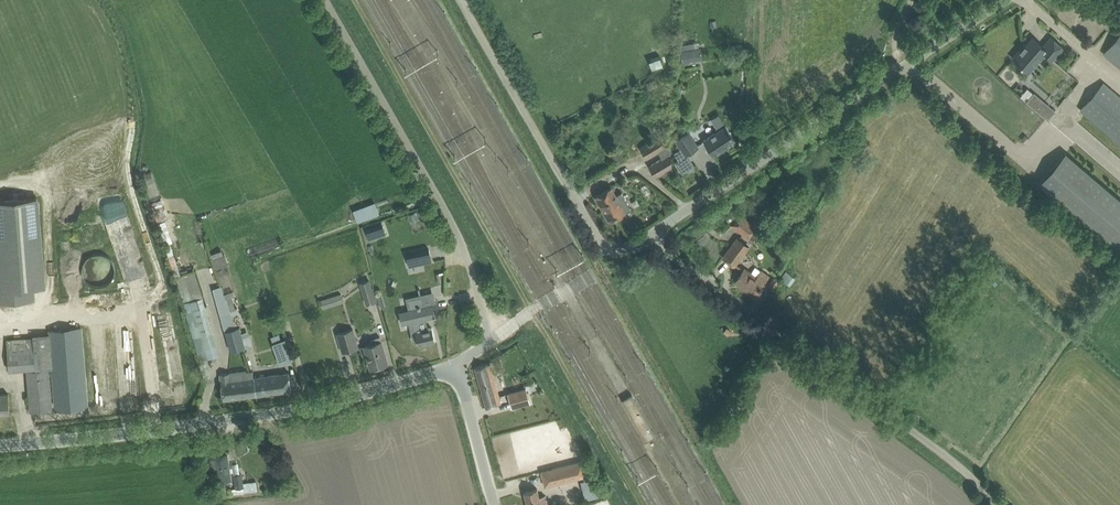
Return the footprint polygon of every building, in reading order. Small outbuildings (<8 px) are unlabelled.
[(1116,39),(1103,54),(1119,68),(1119,34),(1116,39)] [(1012,58),(1021,65),(1032,75),(1040,66),(1036,63),(1045,53),(1053,60),(1063,48),(1051,37),(1043,47),(1031,37),(1025,44),(1024,43),(1012,58)] [(690,48),(692,60),(703,58),(701,46),(690,48)] [(648,60),(652,69),(662,65),(658,55),(648,60)] [(1080,110),(1082,111),(1119,144),(1119,97),(1103,83),(1080,110)] [(1025,101),(1047,119),(1055,110),(1033,91),(1025,101)] [(1012,134),(1030,117),(1026,113),(1009,130),(1012,134)] [(704,140),(714,155),(736,140),(726,126),(704,140)] [(680,159),(675,162),(683,173),(694,165),(686,154),(698,147),(697,145),(689,133),(677,141),(682,148),(675,153),(680,159)] [(659,135),(640,146),(647,158),(658,151),(658,150),(665,146),(659,135)] [(662,158),(649,165),(656,176),(672,167),(670,153),(669,144),(665,146),(658,150),(658,151),(662,158)] [(618,147),(608,153),(615,165),(625,159),(618,147)] [(1119,250),(1119,198),(1066,151),(1038,184),(1118,253),(1119,250)] [(605,190),(595,196),(610,221),(619,216),(625,213),(631,209),(630,207),(622,192),(616,196),(613,190),(611,187),(605,190)] [(33,299),(32,288),(43,287),(35,198),(24,199),(23,195),(18,195),(19,199),(0,201),(0,302),(33,299)] [(375,202),(353,210),(358,222),(379,214),(375,202)] [(731,226),(748,238),(757,226),(740,214),(731,226)] [(376,225),(380,236),(389,233),(385,222),(376,225)] [(376,225),(365,229),(369,240),(380,236),(376,225)] [(424,227),(398,230),(399,244),(426,241),(424,227)] [(737,238),(723,257),(735,266),(749,247),(737,238)] [(429,248),(406,253),(409,266),(432,261),(429,248)] [(217,267),(227,263),(222,249),(211,253),(217,267)] [(85,257),(88,284),(108,282),(105,255),(85,257)] [(743,272),(735,282),(755,297),(761,288),(770,275),(763,270),(762,271),(756,266),(751,272),(746,268),(744,270),(743,272)] [(790,285),(796,277),(786,271),(781,279),(790,285)] [(181,276),(176,278),(187,312),(194,337),(200,360),(207,358),(201,335),(213,332),(214,331),(207,305),(205,306),(204,304),(194,272),(181,276)] [(361,283),(363,291),(365,295),(372,293),(369,280),(361,283)] [(237,328),(222,286),(214,288),(231,350),(244,346),(239,327),(237,328)] [(320,300),(323,308),(344,301),(342,293),(320,300)] [(420,297),(408,299),(411,309),(410,309),(413,321),(409,322),(409,323),(413,341),(417,340),(418,345),(435,341),(432,328),(428,329),(426,319),(435,316),(434,310),(432,304),(424,306),(423,305),(424,305),(421,296),(420,297)] [(49,369),(36,370),(26,371),(30,412),(88,407),(81,329),(50,332),(55,396),(51,396),(49,369)] [(343,352),(359,348),(353,329),(337,333),(343,352)] [(274,335),(271,336),(273,343),(276,342),(281,340),(282,340),(279,333),(274,335)] [(248,336),(242,337),(244,346),(250,345),(248,336)] [(371,344),(364,346),(371,368),(388,364),(380,336),(371,339),(370,341),(371,344)] [(36,368),(33,338),(6,341),(9,370),(36,368)] [(293,359),(286,338),(282,340),(281,340),(276,342),(273,343),(272,343),(279,364),(293,359)] [(504,369),(501,360),(495,362),(497,370),(504,369)] [(490,363),(475,368),(486,407),(501,403),(490,363)] [(254,377),(253,371),(246,372),(247,378),(232,380),(230,372),(220,373),(223,399),(256,395),(254,377)] [(254,377),(256,395),(292,390),(289,372),(254,377)] [(526,388),(509,393),(513,408),(530,403),(526,388)] [(10,412),(8,394),(0,394),(0,413),(10,412)] [(231,480),(229,467),(228,456),(210,458),(211,466),(215,466),(218,482),(231,480)] [(557,483),(583,476),(580,462),(553,468),(557,483)] [(256,481),(243,483),(242,474),(234,475),(236,489),(229,490),(230,495),(258,491),(256,481)] [(584,480),(580,481),(583,490),(597,487),(594,477),(584,480)] [(545,495),(539,497),(537,488),(524,492),(528,504),(547,504),(545,495)]
